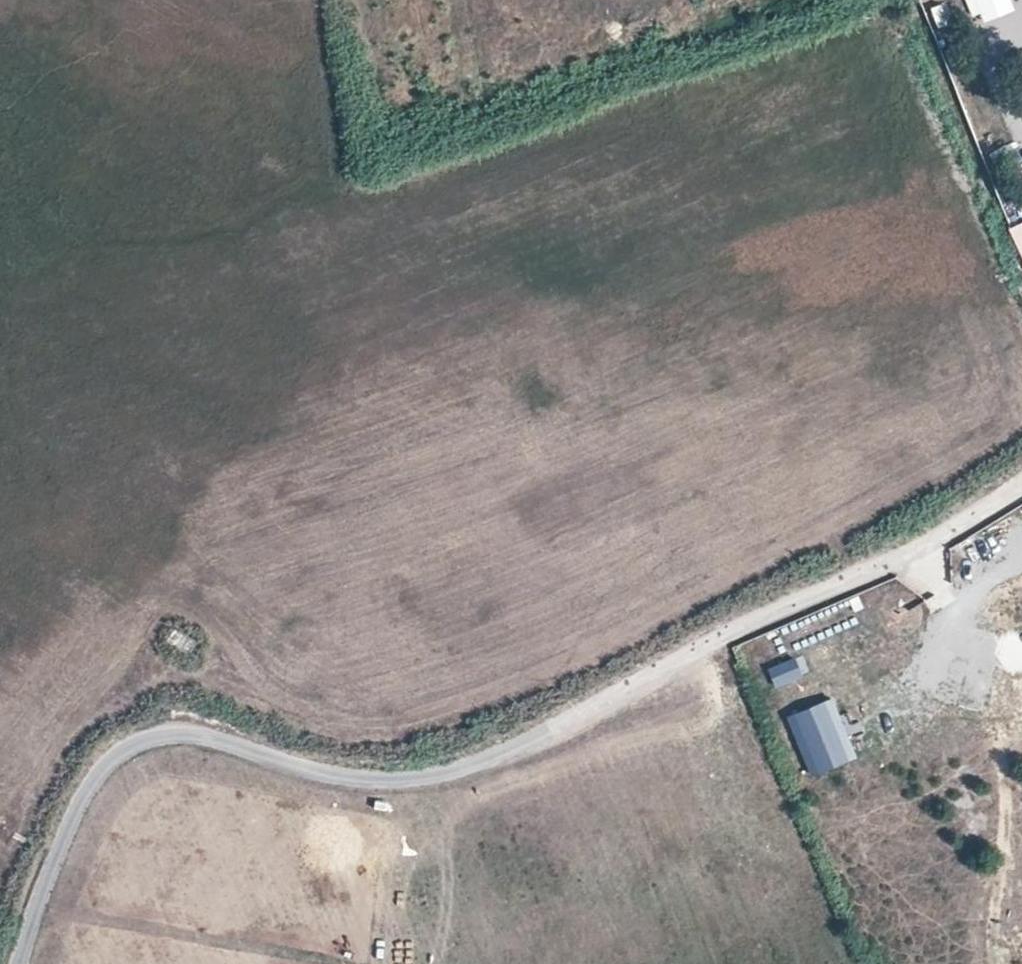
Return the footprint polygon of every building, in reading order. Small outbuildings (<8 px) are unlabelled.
[(980,26),(1017,12),(1012,0),(969,0),(980,26)] [(799,661),(771,671),(779,690),(806,680),(799,661)] [(838,702),(789,721),(813,780),(861,761),(838,702)]
